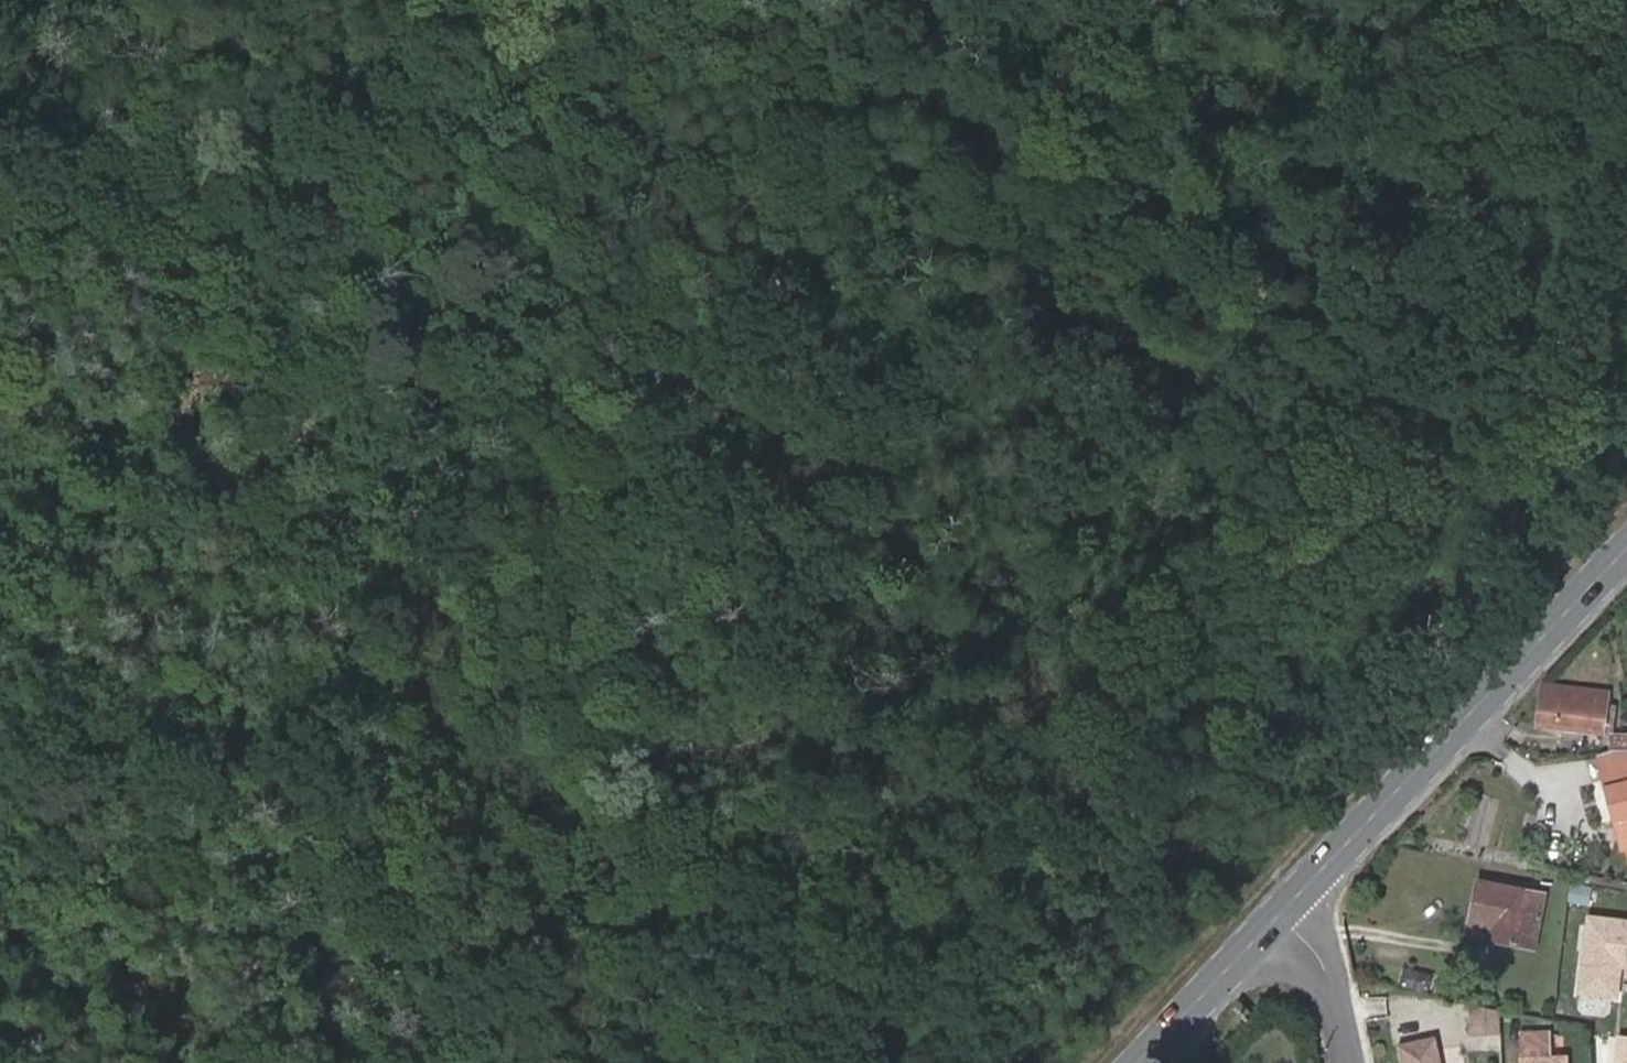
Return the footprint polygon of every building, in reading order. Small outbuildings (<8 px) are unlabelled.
[(1607,691),(1543,684),(1538,723),(1610,732),(1613,706),(1606,705),(1607,691)] [(1626,749),(1626,734),(1611,734),(1611,748),(1626,749)] [(1611,748),(1598,752),(1622,846),(1626,845),(1626,749),(1611,748)] [(1543,895),(1478,884),(1472,920),(1494,924),(1491,939),(1534,947),(1543,895)] [(1584,926),(1575,1001),(1612,1005),(1616,975),(1626,976),(1626,931),(1584,926)] [(1472,1032),(1500,1031),(1499,1009),(1471,1003),(1472,1032)] [(1541,1036),(1542,1060),(1559,1059),(1557,1035),(1541,1036)] [(1396,1044),(1401,1062),(1440,1062),(1434,1036),(1396,1044)] [(1542,1060),(1541,1036),(1526,1037),(1528,1059),(1521,1060),(1521,1062),(1564,1062),(1564,1058),(1559,1059),(1542,1060)]
